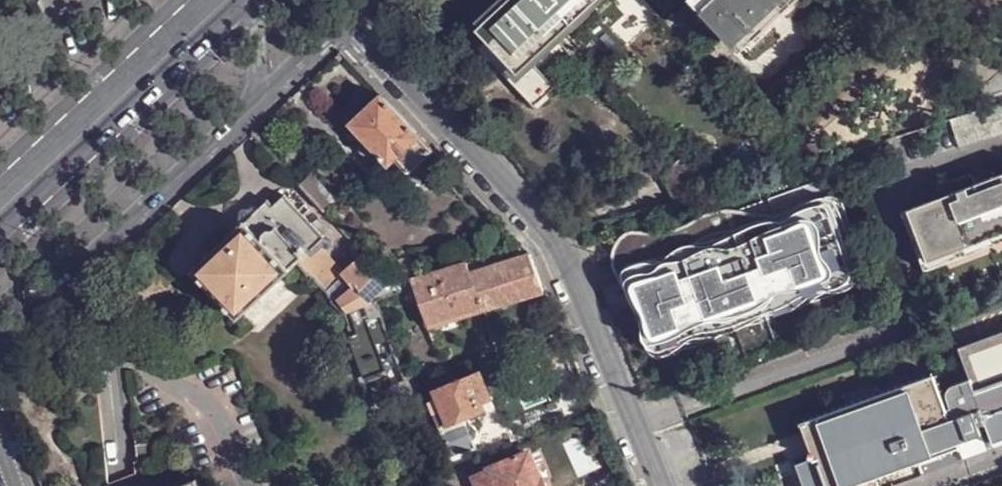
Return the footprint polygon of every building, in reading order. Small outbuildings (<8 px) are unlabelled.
[(481,26),(510,0),(499,0),(476,21),(481,26)] [(481,26),(477,30),(488,41),(519,75),(533,63),(565,33),(600,0),(510,0),(481,26)] [(565,33),(569,37),(609,0),(600,0),(565,33)] [(789,0),(698,0),(740,46),(789,0)] [(740,46),(744,51),(798,0),(789,0),(740,46)] [(687,13),(672,28),(683,40),(698,26),(687,13)] [(533,63),(536,67),(569,37),(565,33),(533,63)] [(519,75),(488,41),(481,49),(535,108),(556,89),(536,67),(533,63),(519,75)] [(995,101),(1001,99),(1001,71),(983,88),(995,101)] [(436,149),(381,94),(351,121),(360,132),(365,138),(381,155),(391,165),(399,157),(412,170),(436,149)] [(953,119),(962,143),(1001,130),(1001,103),(953,119)] [(793,115),(791,117),(796,122),(790,128),(802,140),(809,132),(793,115)] [(977,182),(974,176),(951,184),(954,191),(916,207),(935,256),(1001,229),(1001,171),(977,182)] [(315,173),(302,183),(323,205),(335,194),(315,173)] [(303,256),(319,241),(324,236),(285,193),(273,204),(268,199),(194,269),(238,316),(303,256)] [(619,244),(624,258),(630,256),(632,262),(637,276),(678,261),(683,275),(657,285),(663,300),(648,306),(661,342),(712,324),(765,304),(794,294),(857,271),(846,238),(833,203),(782,221),(740,236),(729,207),(725,207),(720,207),(704,212),(706,220),(656,236),(653,226),(631,230),(628,231),(625,232),(622,236),(620,239),(619,241),(619,244)] [(345,271),(319,241),(303,256),(329,286),(345,271)] [(471,270),(468,260),(412,278),(428,323),(548,287),(546,283),(543,282),(533,250),(471,270)] [(366,253),(347,271),(356,283),(340,298),(350,309),(373,300),(371,298),(392,280),(388,277),(366,253)] [(637,276),(648,306),(663,300),(657,285),(683,275),(678,261),(637,276)] [(395,283),(412,278),(411,270),(388,277),(392,280),(395,283)] [(952,419),(981,409),(986,421),(995,442),(1001,440),(1001,329),(960,345),(971,376),(951,383),(946,389),(945,394),(951,409),(952,419)] [(480,371),(438,388),(440,397),(432,402),(454,456),(478,446),(466,416),(486,407),(483,399),(491,396),(480,371)] [(815,452),(822,470),(801,478),(804,485),(879,485),(874,475),(961,443),(960,441),(983,433),(979,424),(986,421),(981,409),(952,419),(945,401),(935,377),(878,397),(804,424),(815,452)] [(154,444),(137,448),(139,459),(156,456),(154,444)] [(493,467),(494,469),(479,476),(483,485),(551,485),(549,481),(543,478),(541,478),(530,451),(493,467)] [(822,470),(815,452),(794,460),(801,478),(822,470)]
